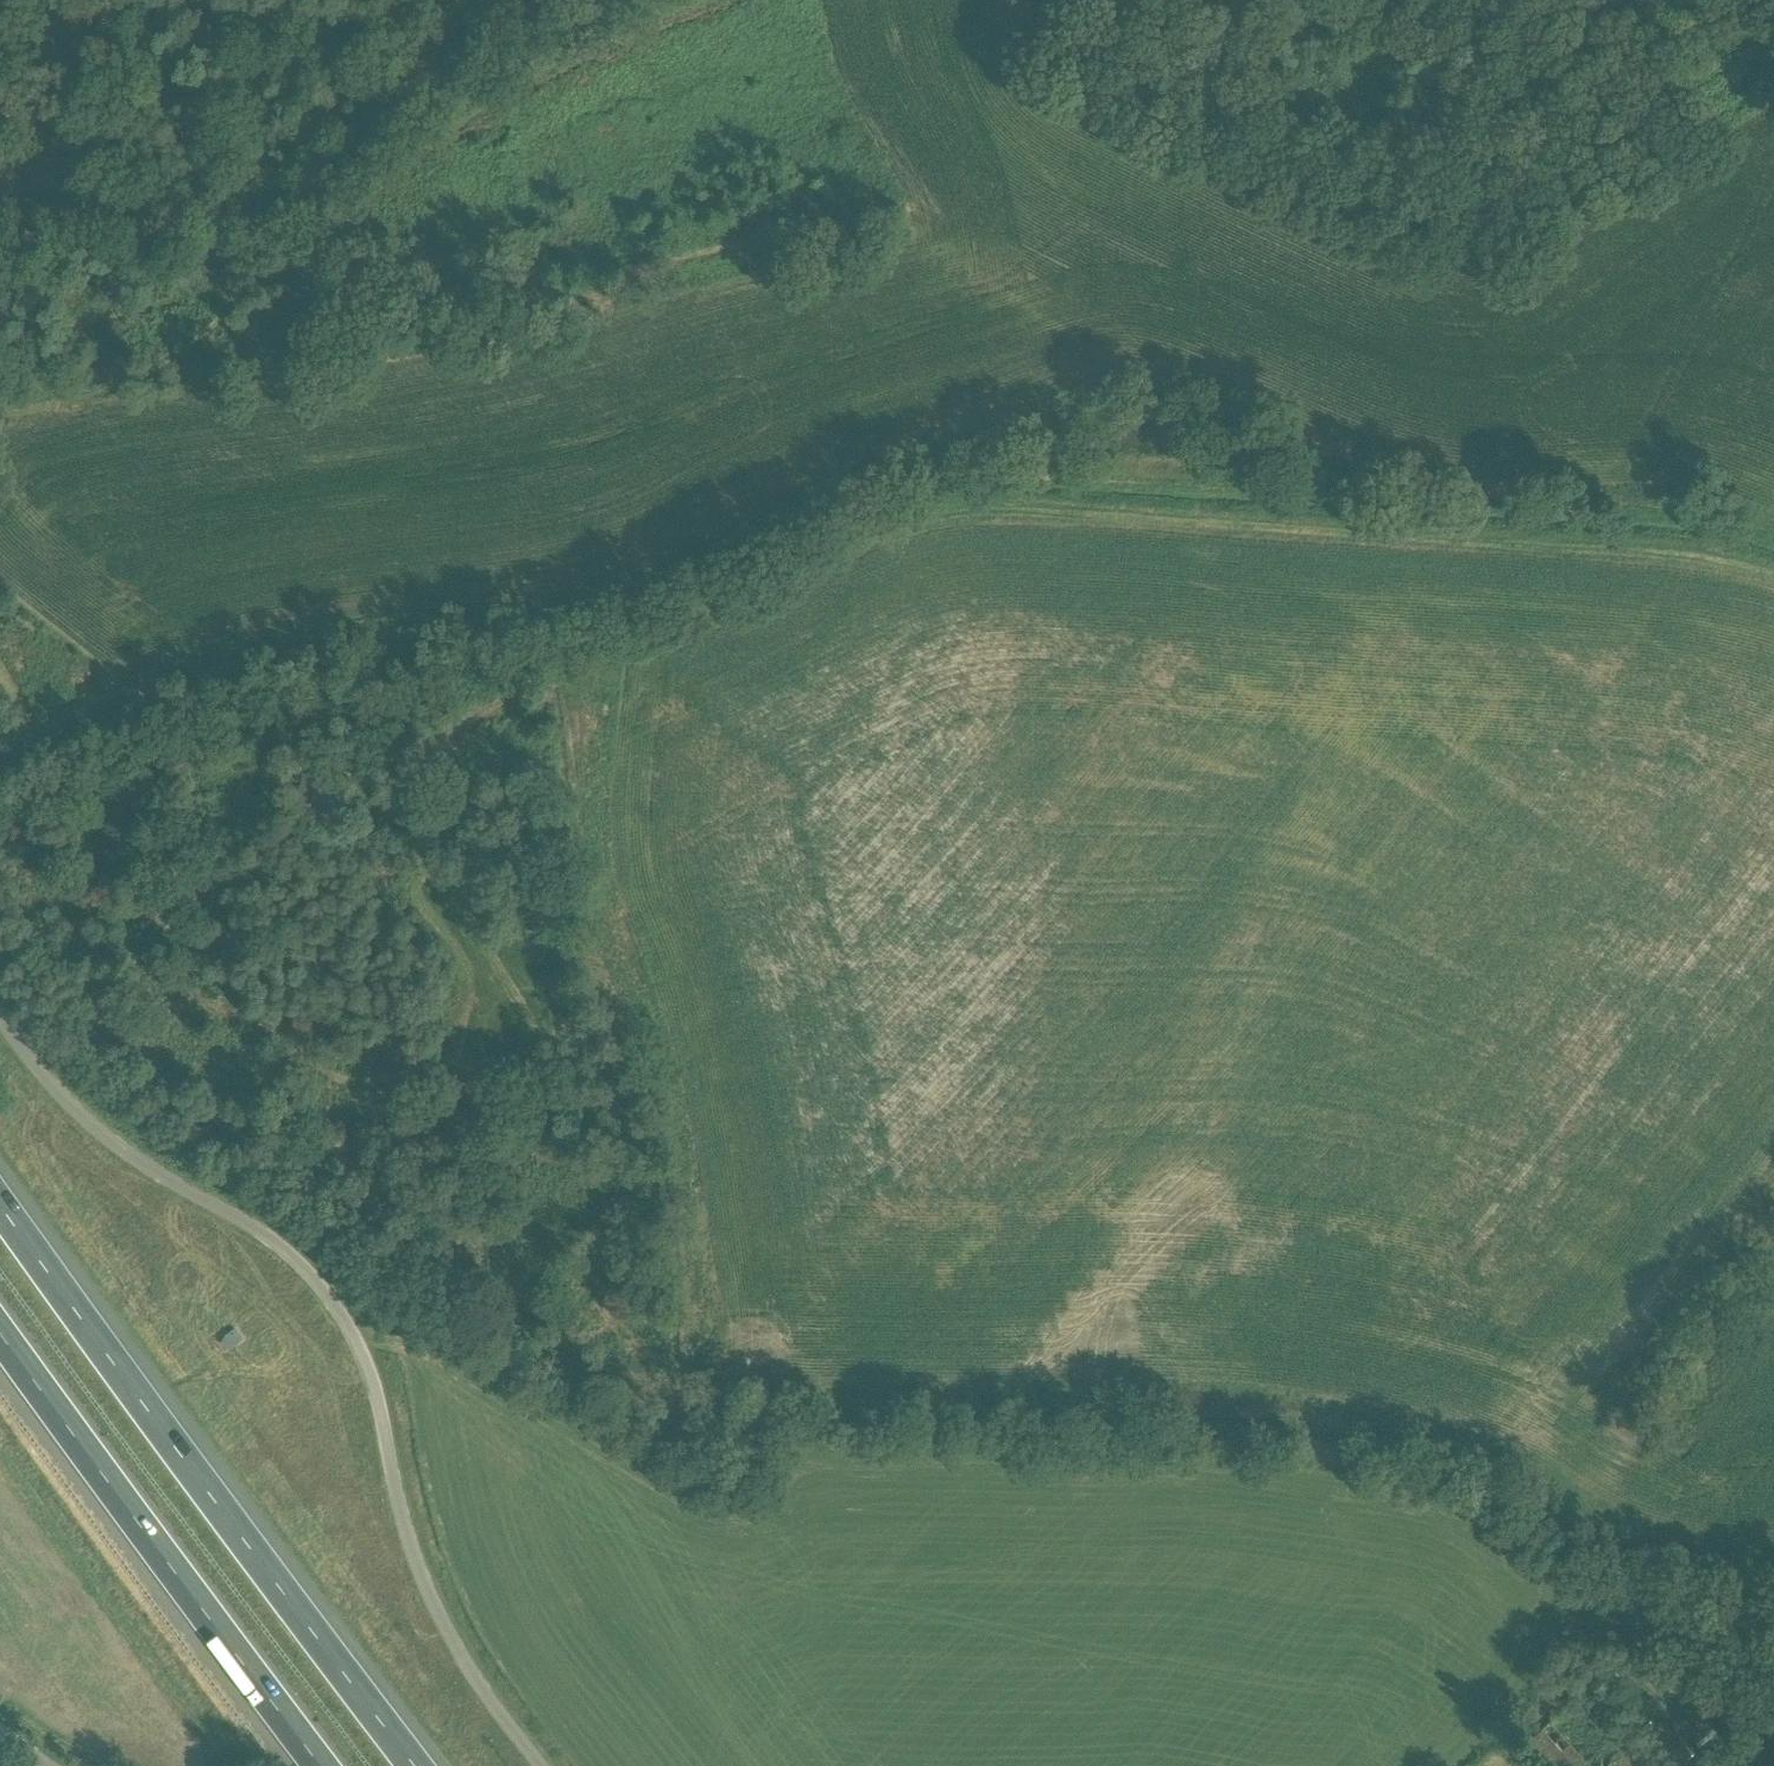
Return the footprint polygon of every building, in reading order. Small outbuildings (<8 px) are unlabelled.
[(1643,1733),(1676,1765),(1680,1765),(1693,1752),(1658,1718),(1643,1733)] [(1696,1765),(1717,1765),(1708,1756),(1696,1765)]
